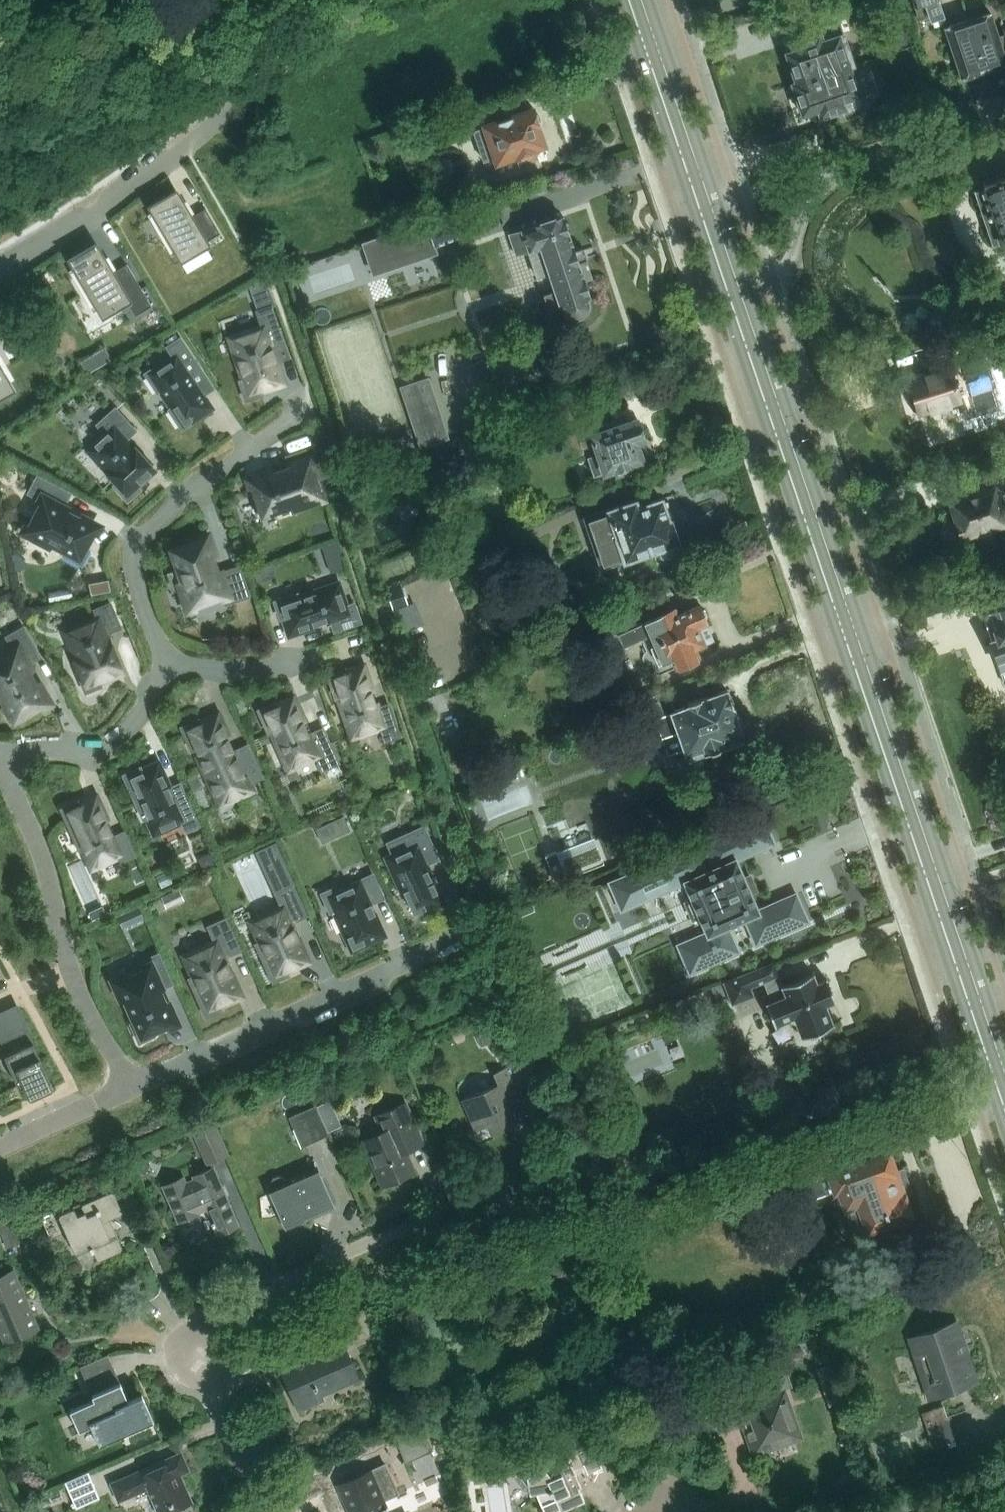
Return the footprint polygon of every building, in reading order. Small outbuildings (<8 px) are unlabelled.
[(919,20),(928,17),(929,21),(944,16),(939,0),(913,0),(919,20)] [(997,32),(990,12),(944,26),(962,77),(1000,65),(1004,79),(1004,29),(997,32)] [(797,49),(785,53),(795,83),(852,64),(838,22),(818,29),(819,33),(794,41),(797,49)] [(902,35),(896,37),(894,42),(895,46),(904,43),(902,35)] [(795,83),(791,84),(801,114),(817,109),(819,117),(843,109),(844,113),(862,107),(848,66),(852,65),(852,64),(795,83)] [(950,96),(940,100),(945,113),(955,110),(950,96)] [(519,163),(547,154),(537,125),(538,124),(539,122),(540,121),(540,119),(540,118),(540,116),(539,115),(538,114),(537,113),(536,112),(534,111),(533,111),(532,108),(483,125),(483,127),(473,131),(483,159),(493,155),(495,162),(516,155),(519,163)] [(994,176),(996,182),(985,185),(986,188),(978,190),(996,245),(1004,243),(1004,245),(1004,172),(994,176)] [(176,191),(148,207),(175,254),(176,254),(181,262),(190,256),(190,257),(197,253),(197,252),(206,247),(207,249),(209,248),(206,242),(220,233),(205,208),(191,216),(176,191)] [(465,234),(459,215),(435,223),(434,220),(389,235),(397,258),(465,234)] [(586,261),(588,260),(583,246),(574,250),(568,233),(569,232),(570,231),(570,229),(570,228),(570,226),(569,225),(569,224),(568,222),(566,221),(565,221),(564,220),(562,216),(510,234),(516,254),(529,249),(537,275),(549,271),(555,289),(545,293),(550,310),(566,305),(569,308),(573,311),(577,313),(580,314),(583,310),(585,306),(586,302),(585,298),(590,296),(585,280),(592,277),(586,261)] [(96,243),(67,260),(102,319),(128,304),(135,316),(151,306),(127,264),(113,272),(96,243)] [(269,343),(281,338),(271,307),(257,311),(262,327),(229,338),(243,379),(239,381),(246,400),(261,395),(260,391),(283,383),(269,343)] [(179,339),(176,335),(166,342),(169,346),(179,339)] [(173,407),(169,409),(180,426),(209,407),(190,379),(201,371),(180,339),(168,347),(175,358),(147,376),(157,392),(161,389),(173,407)] [(108,347),(82,357),(87,369),(113,359),(108,347)] [(0,363),(0,398),(15,389),(0,363)] [(955,383),(971,379),(968,369),(952,374),(950,367),(908,379),(917,413),(960,401),(955,383)] [(428,377),(400,387),(419,448),(448,439),(428,377)] [(114,485),(127,500),(139,489),(136,486),(154,470),(126,438),(134,430),(115,409),(98,424),(106,433),(87,450),(117,482),(114,485)] [(642,434),(644,432),(642,424),(638,422),(637,419),(624,424),(622,418),(590,428),(590,430),(580,433),(579,430),(559,439),(572,460),(585,455),(583,447),(595,443),(598,454),(588,457),(594,475),(614,469),(616,477),(635,470),(632,463),(642,459),(636,441),(643,439),(642,434)] [(291,468),(251,481),(263,515),(282,509),(283,513),(302,506),(301,502),(320,496),(314,479),(329,474),(319,445),(287,456),(287,458),(291,468)] [(985,458),(991,479),(975,484),(977,489),(948,497),(961,539),(974,535),(979,550),(998,544),(993,529),(1004,526),(1004,524),(996,494),(1004,491),(1004,452),(985,458)] [(85,548),(96,527),(61,508),(69,493),(37,477),(29,493),(42,500),(26,530),(65,551),(63,555),(81,564),(89,549),(85,548)] [(675,543),(678,542),(671,520),(669,520),(662,499),(638,507),(636,500),(585,518),(602,569),(630,559),(631,563),(647,557),(646,553),(655,550),(659,563),(661,562),(662,563),(664,564),(665,564),(667,564),(669,564),(670,564),(672,564),(673,563),(675,562),(676,560),(677,559),(677,557),(677,556),(680,555),(675,543)] [(217,574),(205,538),(171,549),(178,570),(168,573),(174,589),(183,586),(190,606),(223,595),(226,603),(248,595),(239,567),(217,574)] [(336,541),(322,546),(325,556),(340,551),(336,541)] [(91,593),(110,590),(108,580),(89,583),(91,593)] [(407,605),(400,584),(386,589),(393,610),(407,605)] [(354,604),(345,607),(337,585),(299,598),(298,593),(274,601),(280,618),(285,617),(290,633),(331,619),(335,630),(360,622),(354,604)] [(105,633),(120,627),(110,603),(95,610),(98,617),(65,631),(82,671),(78,673),(85,691),(100,685),(99,682),(121,672),(105,633)] [(628,616),(597,630),(607,654),(624,647),(651,635),(662,662),(672,658),(676,668),(699,658),(695,648),(705,644),(698,628),(706,624),(704,619),(707,615),(705,610),(700,609),(698,605),(669,618),(667,613),(633,627),(628,616)] [(991,617),(999,642),(993,644),(1004,680),(1004,612),(991,617)] [(24,665),(39,656),(23,628),(7,637),(15,651),(0,659),(0,695),(6,706),(3,708),(10,720),(13,718),(14,720),(46,702),(24,665)] [(345,668),(328,674),(336,698),(340,696),(353,734),(380,725),(385,740),(399,735),(388,704),(376,708),(362,668),(346,673),(345,668)] [(688,705),(672,711),(665,692),(622,708),(630,729),(655,720),(661,738),(677,732),(688,762),(706,755),(705,753),(723,746),(724,750),(728,751),(741,747),(744,743),(741,734),(742,733),(741,730),(743,729),(745,723),(740,717),(737,719),(727,689),(687,703),(688,705)] [(324,733),(310,739),(292,699),(276,706),(274,702),(258,710),(268,732),(273,730),(289,767),(316,755),(322,769),(338,762),(324,732),(323,732),(324,733)] [(250,789),(247,784),(262,777),(247,745),(233,752),(217,716),(199,724),(198,719),(181,727),(191,750),(196,747),(221,802),(250,789)] [(186,798),(175,803),(157,764),(142,771),(140,767),(123,775),(143,818),(148,816),(155,831),(181,820),(186,830),(198,825),(186,798)] [(113,837),(95,798),(79,805),(77,801),(61,808),(80,850),(84,848),(92,865),(119,853),(122,861),(134,855),(123,832),(113,837)] [(662,891),(684,882),(692,900),(685,903),(692,919),(699,916),(707,934),(744,918),(755,944),(808,921),(796,893),(758,909),(736,859),(774,843),(762,815),(701,841),(710,860),(703,863),(695,843),(650,863),(608,881),(621,909),(662,891)] [(340,834),(350,829),(343,816),(333,821),(340,834)] [(394,856),(389,858),(413,913),(441,901),(424,864),(437,858),(423,827),(388,843),(394,856)] [(602,859),(596,844),(563,857),(568,872),(602,859)] [(209,851),(196,857),(202,870),(215,864),(209,851)] [(545,855),(553,877),(565,873),(556,851),(545,855)] [(282,907),(250,921),(260,942),(256,944),(273,981),(288,974),(286,971),(308,961),(290,922),(306,915),(280,859),(264,867),(282,907)] [(333,910),(351,950),(384,935),(370,903),(383,897),(372,875),(338,890),(336,887),(321,893),(330,911),(333,910)] [(179,889),(173,892),(178,902),(184,899),(179,889)] [(102,906),(89,911),(92,919),(105,913),(102,906)] [(139,907),(131,911),(136,923),(144,920),(139,907)] [(189,978),(206,1016),(221,1009),(219,1005),(241,995),(223,956),(239,949),(225,919),(208,927),(215,941),(183,956),(193,977),(189,978)] [(131,1023),(139,1042),(154,1035),(152,1031),(174,1021),(159,989),(171,983),(158,955),(145,960),(148,967),(116,982),(135,1022),(131,1023)] [(826,1025),(832,1023),(824,1004),(834,1001),(826,979),(816,983),(812,972),(781,984),(772,962),(722,981),(731,1004),(754,995),(751,987),(763,982),(771,1000),(765,1003),(774,1024),(788,1019),(794,1021),(799,1036),(805,1034),(806,1036),(810,1038),(825,1032),(827,1027),(826,1025)] [(0,1014),(0,1033),(2,1037),(1,1037),(2,1039),(19,1031),(25,1045),(4,1055),(17,1085),(23,1083),(25,1089),(24,1089),(29,1099),(39,1095),(39,1094),(38,1094),(53,1087),(26,1027),(17,1007),(0,1014)] [(506,1097),(518,1092),(506,1066),(493,1072),(498,1083),(461,1099),(475,1130),(487,1124),(492,1134),(517,1122),(506,1097)] [(405,1150),(419,1144),(402,1104),(376,1115),(382,1131),(363,1140),(382,1185),(415,1171),(405,1150)] [(327,1135),(313,1106),(288,1117),(302,1147),(327,1135)] [(228,1155),(215,1124),(193,1133),(206,1164),(228,1155)] [(898,1220),(911,1216),(904,1196),(906,1195),(897,1170),(894,1171),(888,1153),(832,1173),(823,1150),(795,1160),(804,1184),(832,1174),(845,1209),(857,1204),(866,1231),(880,1227),(887,1246),(905,1240),(898,1220)] [(137,1160),(135,1167),(138,1172),(142,1173),(147,1171),(149,1164),(147,1159),(142,1158),(137,1160)] [(218,1233),(239,1225),(214,1166),(193,1175),(194,1178),(186,1181),(184,1176),(162,1185),(178,1221),(199,1212),(207,1209),(218,1233)] [(287,1227),(333,1207),(315,1167),(286,1180),(283,1176),(278,1175),(274,1177),(271,1181),(271,1186),(269,1187),(287,1227)] [(120,1212),(121,1210),(114,1190),(111,1190),(59,1212),(58,1215),(74,1251),(77,1251),(89,1246),(91,1251),(93,1250),(97,1260),(120,1250),(121,1247),(109,1218),(120,1212)] [(7,1248),(24,1241),(14,1217),(0,1223),(0,1231),(7,1248)] [(38,1327),(14,1271),(0,1277),(0,1323),(7,1340),(38,1327)] [(355,1374),(343,1347),(379,1331),(369,1306),(342,1318),(350,1335),(340,1339),(339,1338),(278,1365),(298,1410),(322,1400),(317,1390),(355,1374)] [(934,1396),(975,1382),(954,1322),(911,1337),(917,1356),(921,1355),(934,1396)] [(100,1444),(154,1420),(143,1393),(128,1400),(120,1381),(109,1353),(80,1366),(94,1398),(70,1409),(79,1430),(92,1424),(100,1444)] [(755,1452),(798,1437),(782,1392),(786,1384),(789,1382),(781,1358),(728,1377),(731,1387),(710,1395),(722,1429),(739,1423),(740,1427),(746,1426),(755,1452)] [(955,1440),(943,1405),(923,1412),(934,1447),(955,1440)] [(432,1450),(422,1426),(394,1438),(404,1462),(432,1450)] [(526,1472),(529,1491),(534,1490),(544,1511),(549,1511),(559,1508),(559,1510),(583,1500),(578,1487),(580,1486),(568,1457),(580,1451),(589,1471),(601,1466),(598,1459),(609,1454),(600,1433),(590,1437),(587,1431),(550,1446),(555,1458),(548,1461),(543,1465),(540,1461),(526,1472)] [(187,1469),(179,1452),(109,1483),(117,1501),(147,1488),(152,1500),(149,1501),(154,1511),(167,1511),(191,1502),(179,1473),(187,1469)] [(382,1499),(393,1494),(382,1471),(370,1476),(367,1471),(346,1481),(356,1504),(346,1508),(348,1511),(388,1511),(382,1499)] [(99,1498),(88,1473),(66,1483),(76,1508),(99,1498)]
